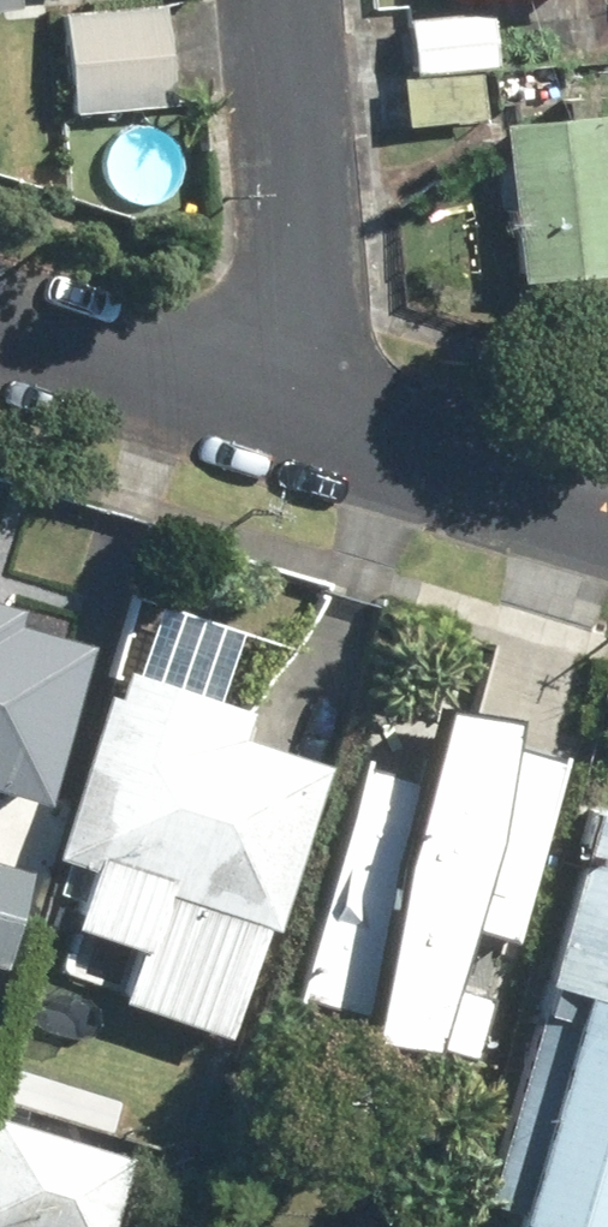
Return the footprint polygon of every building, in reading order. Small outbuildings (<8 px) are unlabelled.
[(87,0),(0,0),(0,12),(87,0)] [(154,12),(48,26),(61,118),(166,104),(154,12)] [(400,31),(407,85),(486,74),(478,20),(400,31)] [(599,284),(586,129),(480,137),(493,292),(599,284)] [(31,801),(78,645),(6,624),(10,609),(0,606),(0,791),(31,801)] [(101,688),(42,854),(73,865),(57,912),(117,933),(96,992),(221,1035),(317,763),(101,688)] [(355,757),(286,994),(352,1015),(348,1037),(416,1051),(416,1040),(464,1054),(483,994),(439,981),(454,924),(506,939),(556,756),(495,738),(497,716),(423,705),(422,722),(395,712),(382,702),(364,701),(353,718),(355,733),(369,744),(368,758),(355,757)] [(533,986),(540,988),(480,1201),(504,1208),(500,1223),(515,1226),(607,1226),(607,820),(583,813),(533,986)] [(25,869),(0,861),(0,950),(25,869)] [(130,1145),(0,1104),(0,1226),(104,1226),(130,1145)]
